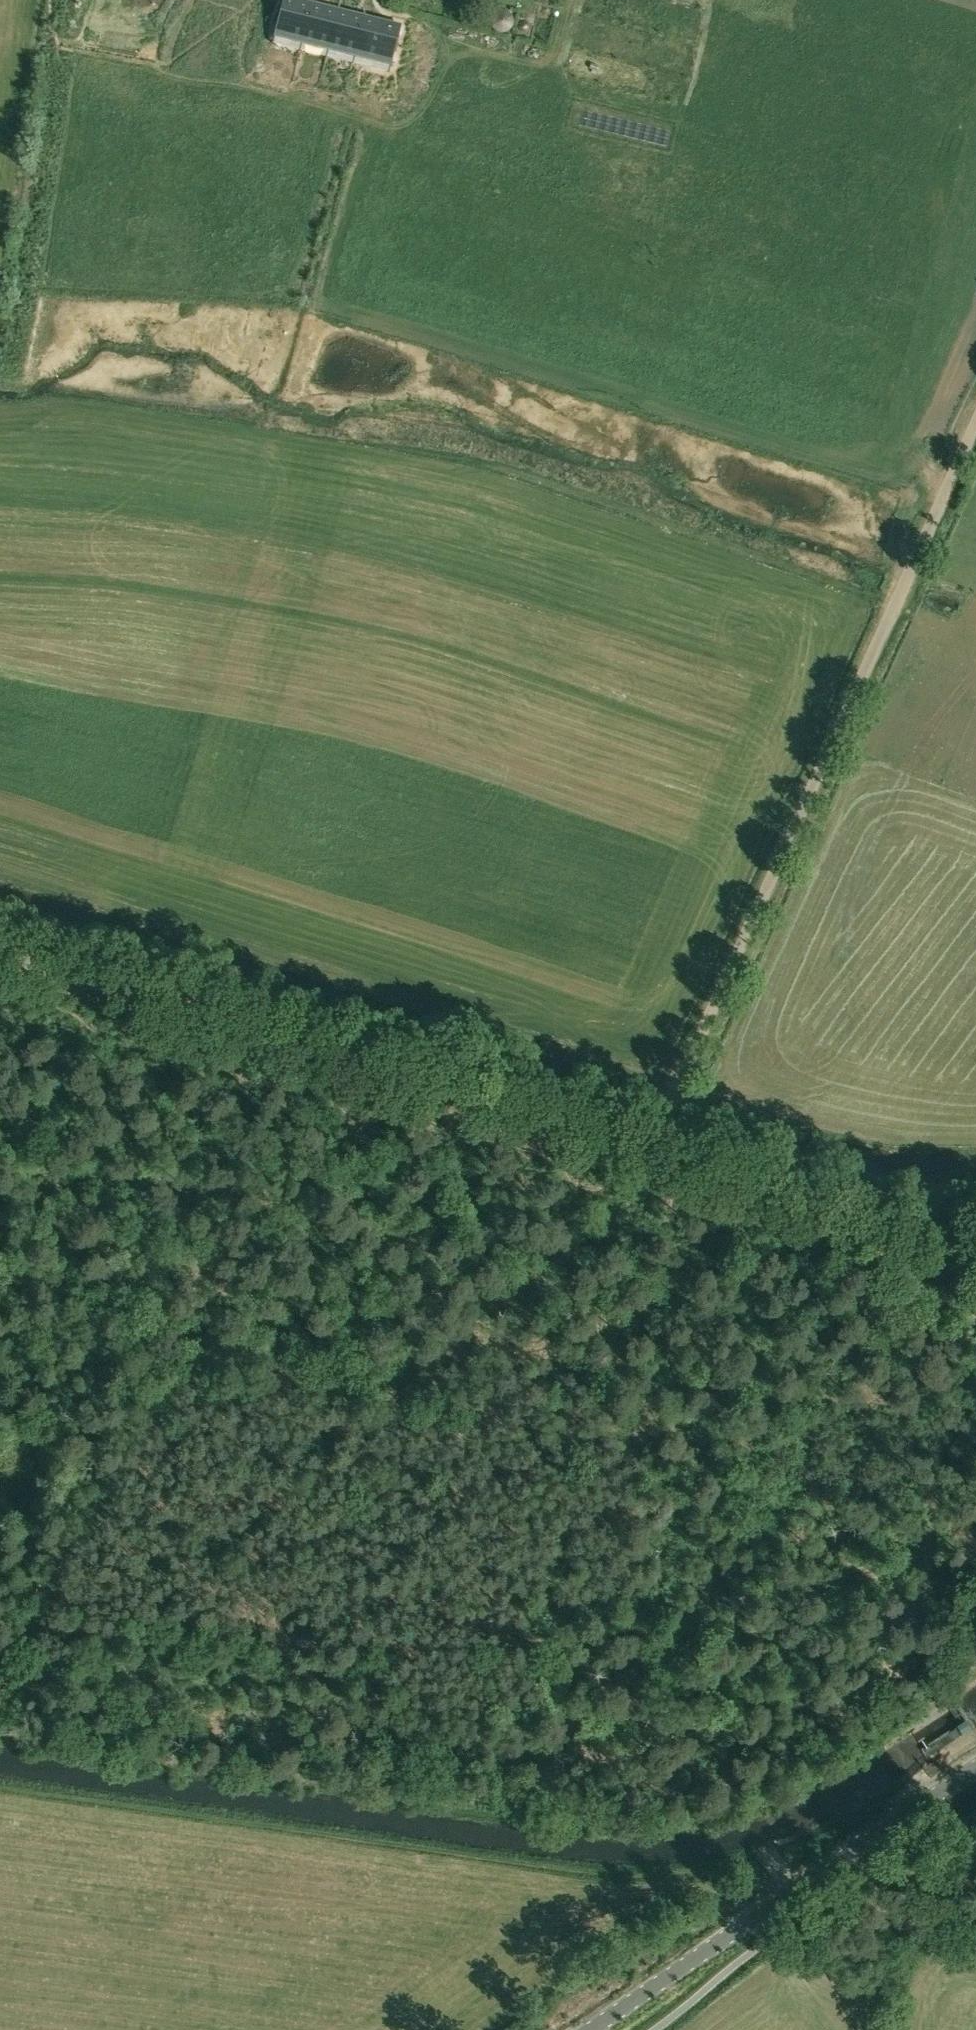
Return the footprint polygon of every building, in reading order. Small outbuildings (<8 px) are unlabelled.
[(275,34),(302,41),(311,6),(290,0),(284,0),(275,34)] [(311,6),(302,41),(328,48),(337,13),(311,6)] [(495,23),(511,25),(513,13),(497,10),(495,23)] [(337,13),(328,48),(355,55),(364,20),(337,13)] [(364,20),(355,55),(390,64),(399,29),(364,20)]
